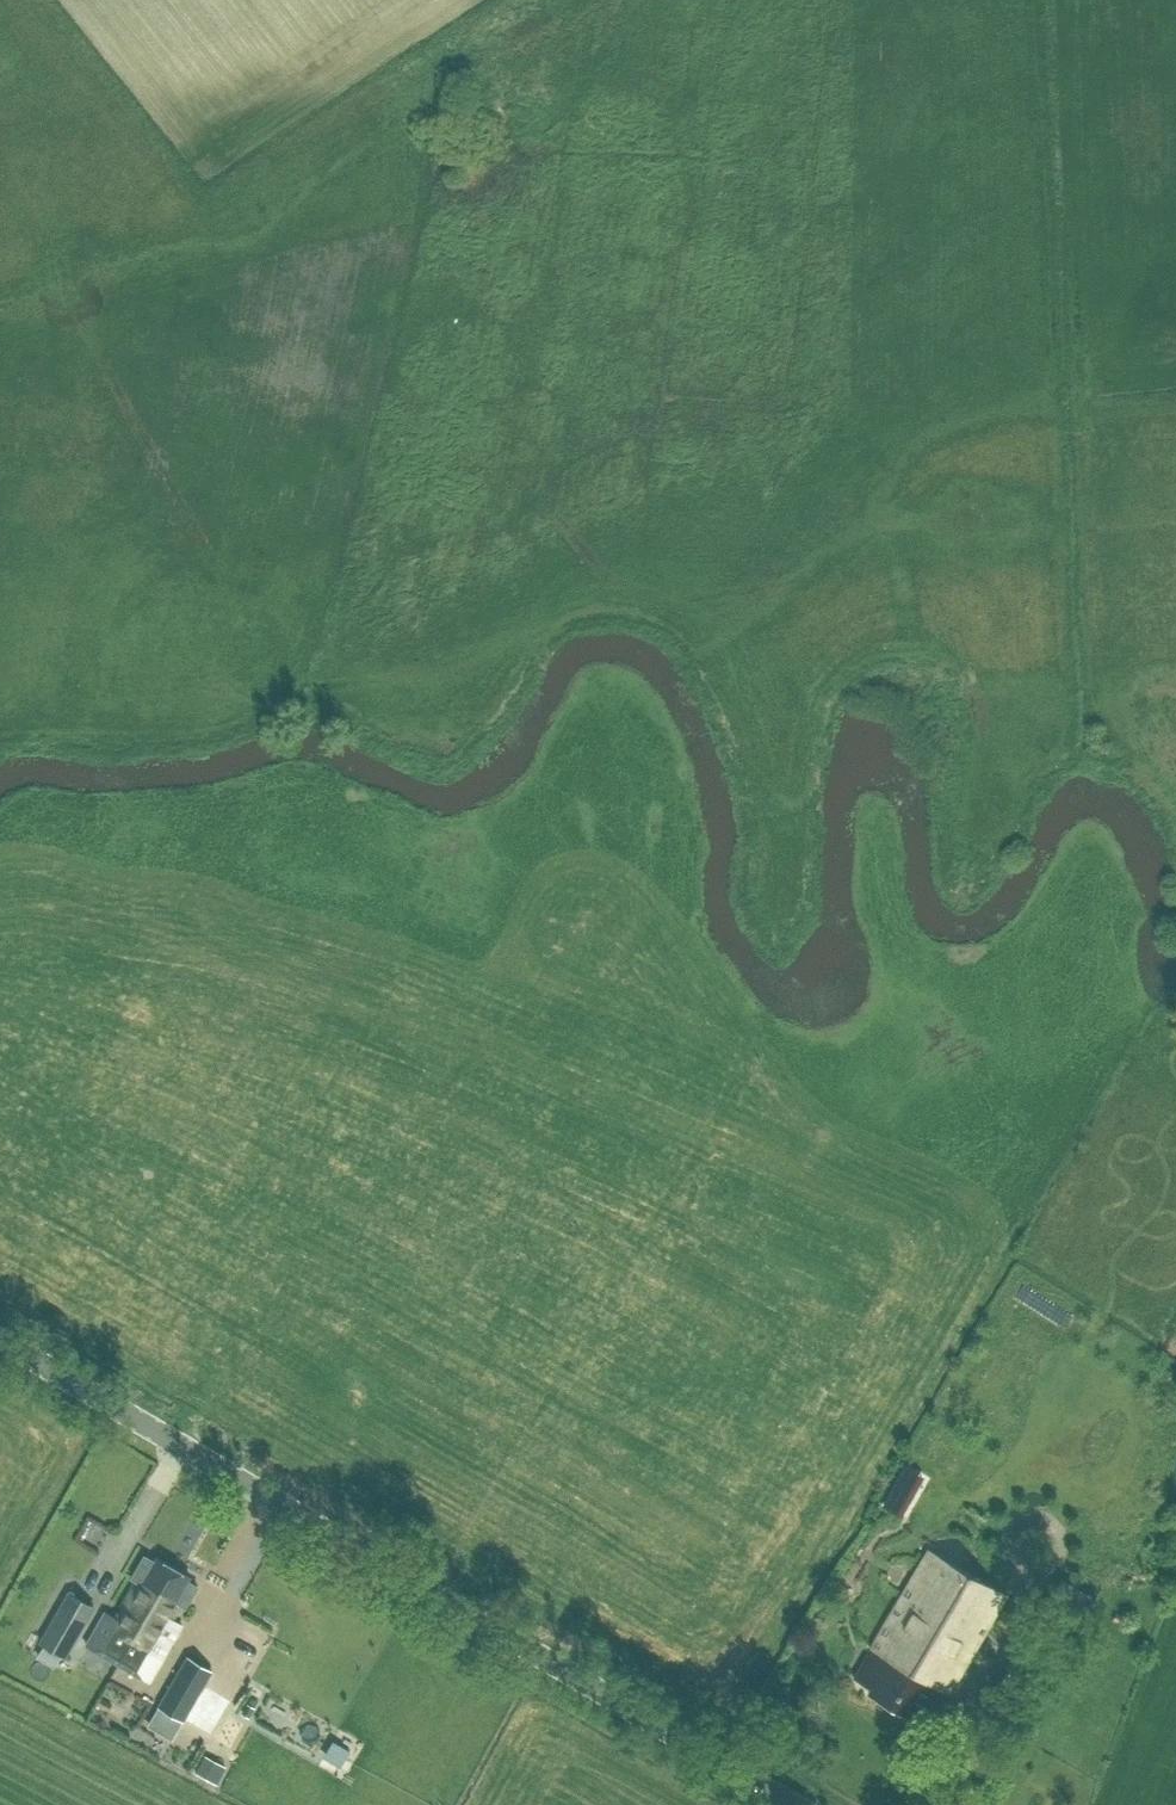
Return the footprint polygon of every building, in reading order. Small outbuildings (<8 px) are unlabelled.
[(929,1721),(1004,1593),(929,1549),(854,1676),(870,1685),(867,1690),(910,1715),(912,1711),(929,1721)] [(117,1663),(172,1566),(155,1556),(153,1560),(144,1555),(131,1577),(134,1579),(113,1616),(104,1611),(85,1645),(117,1663)] [(188,1575),(172,1566),(117,1663),(149,1681),(180,1625),(169,1619),(173,1613),(174,1614),(179,1605),(183,1606),(195,1584),(186,1579),(188,1575)] [(95,1605),(69,1591),(67,1589),(37,1641),(65,1658),(95,1605)] [(994,1725),(1009,1700),(1013,1703),(1073,1611),(1049,1597),(992,1689),(994,1690),(979,1716),(994,1725)] [(213,1670),(202,1664),(186,1655),(155,1708),(172,1717),(183,1722),(213,1670)] [(205,1733),(217,1711),(197,1701),(185,1722),(205,1733)] [(322,1755),(340,1766),(350,1750),(332,1738),(322,1755)] [(224,1767),(204,1756),(195,1772),(215,1783),(224,1767)]
